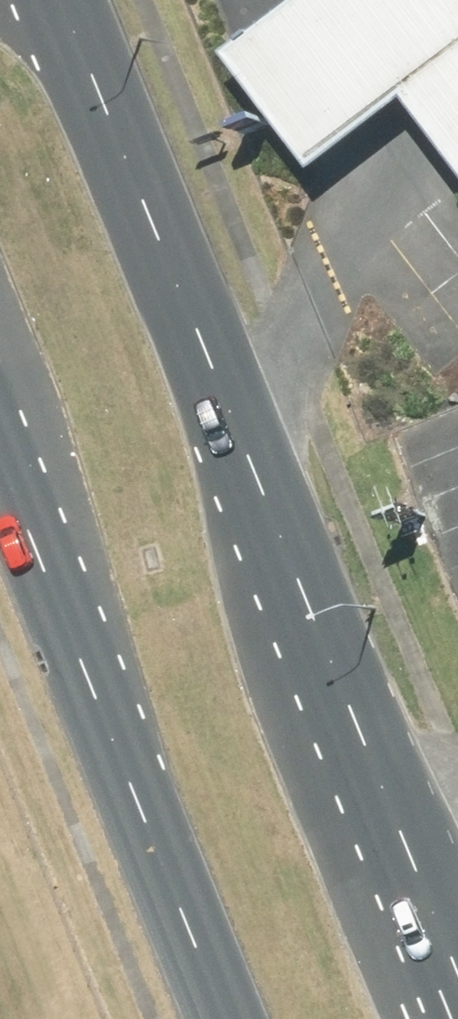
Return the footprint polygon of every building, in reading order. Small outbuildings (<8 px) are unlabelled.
[(255,55),(331,150),(418,82),(457,132),(457,0),(324,0),(255,55)]
